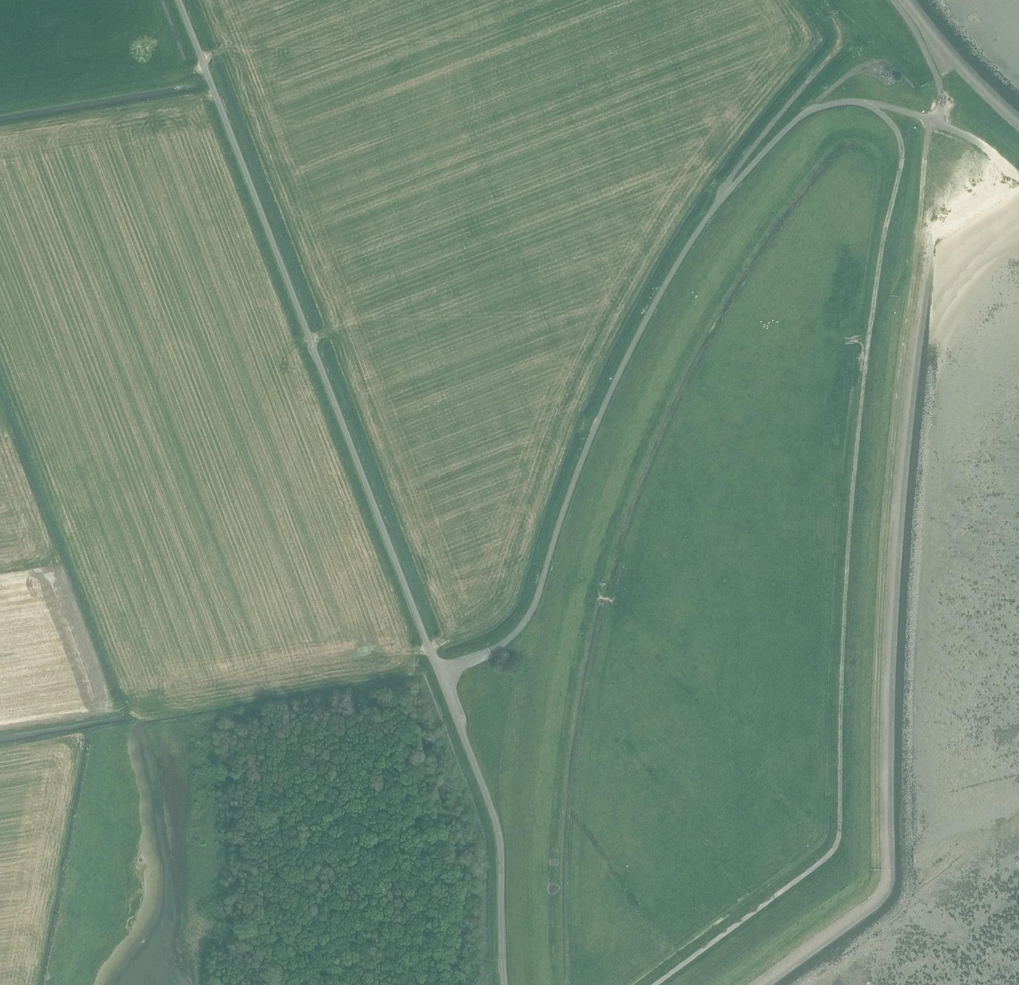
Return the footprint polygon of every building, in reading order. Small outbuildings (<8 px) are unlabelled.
[(893,74),(904,70),(902,62),(891,66),(893,74)]
